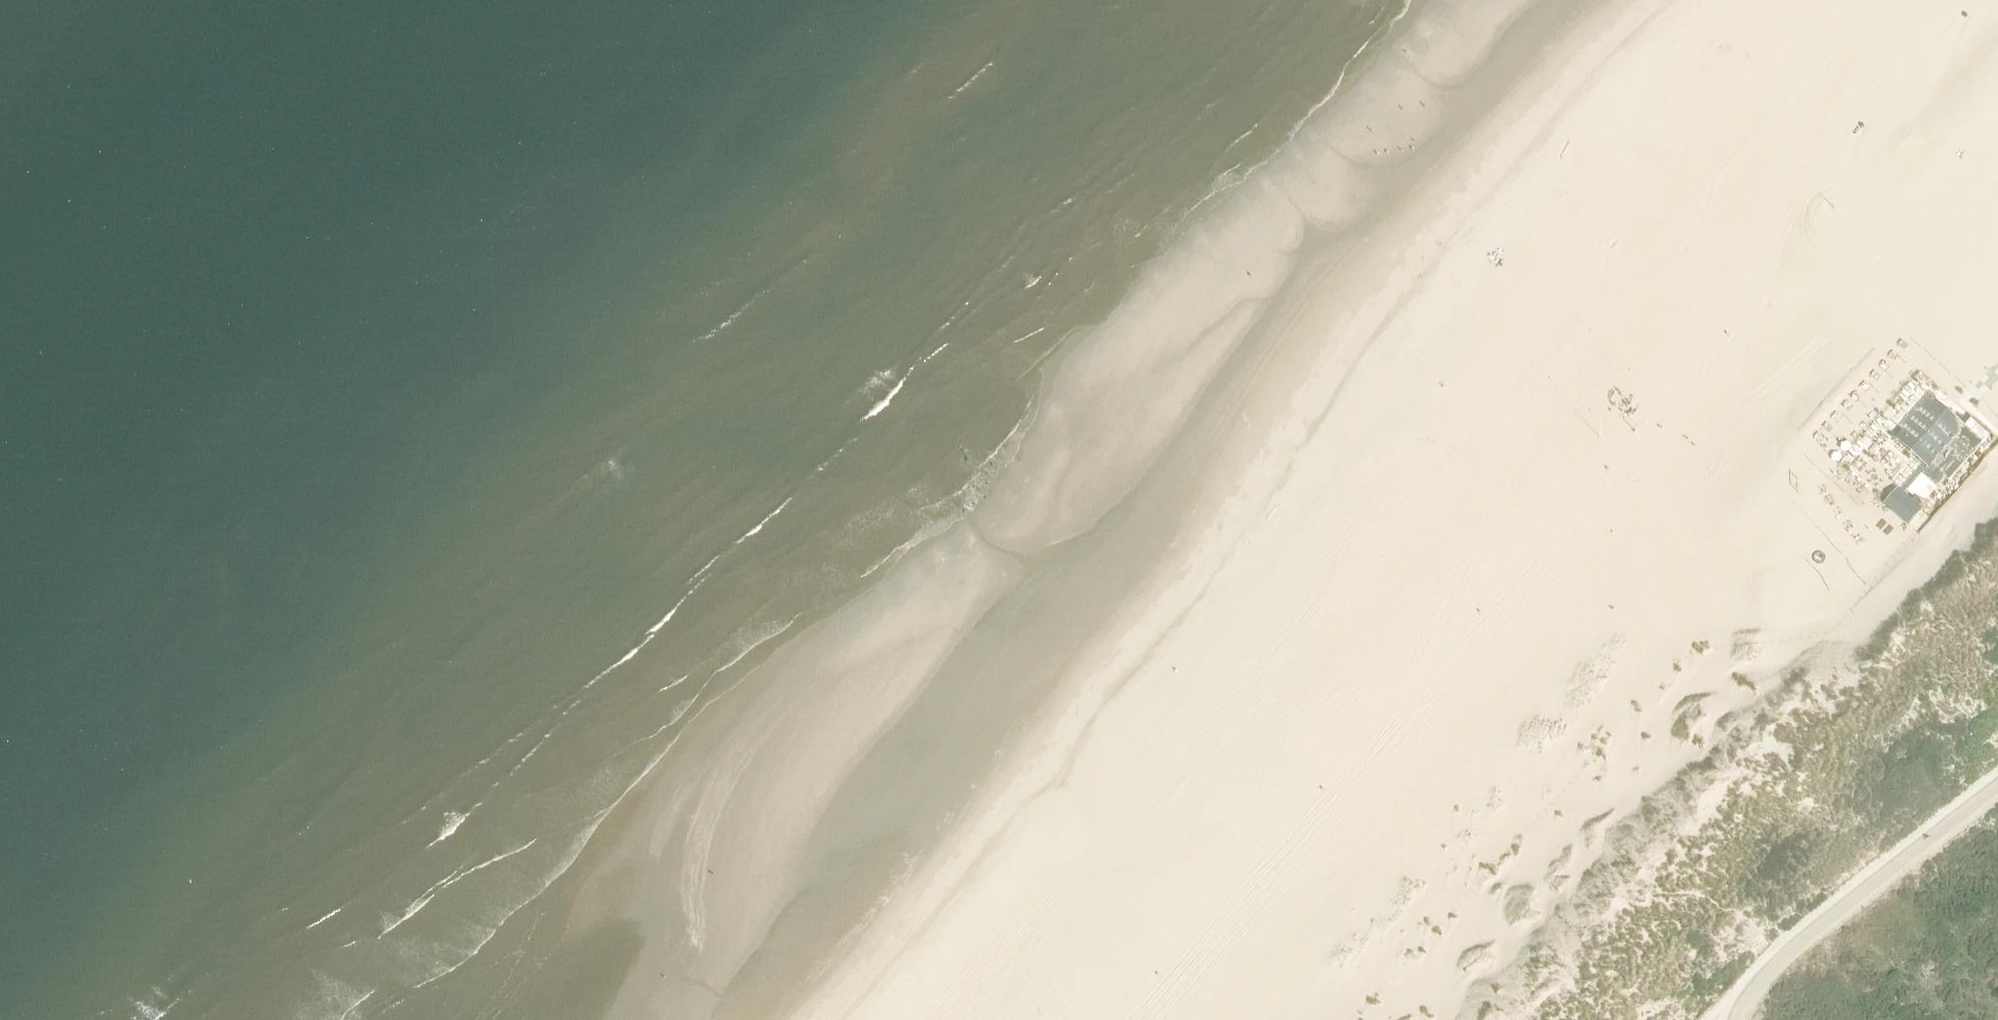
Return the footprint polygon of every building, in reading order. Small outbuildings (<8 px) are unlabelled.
[(1936,439),(1930,434),(1875,493),(1913,528),(1968,469),(1936,439)]
